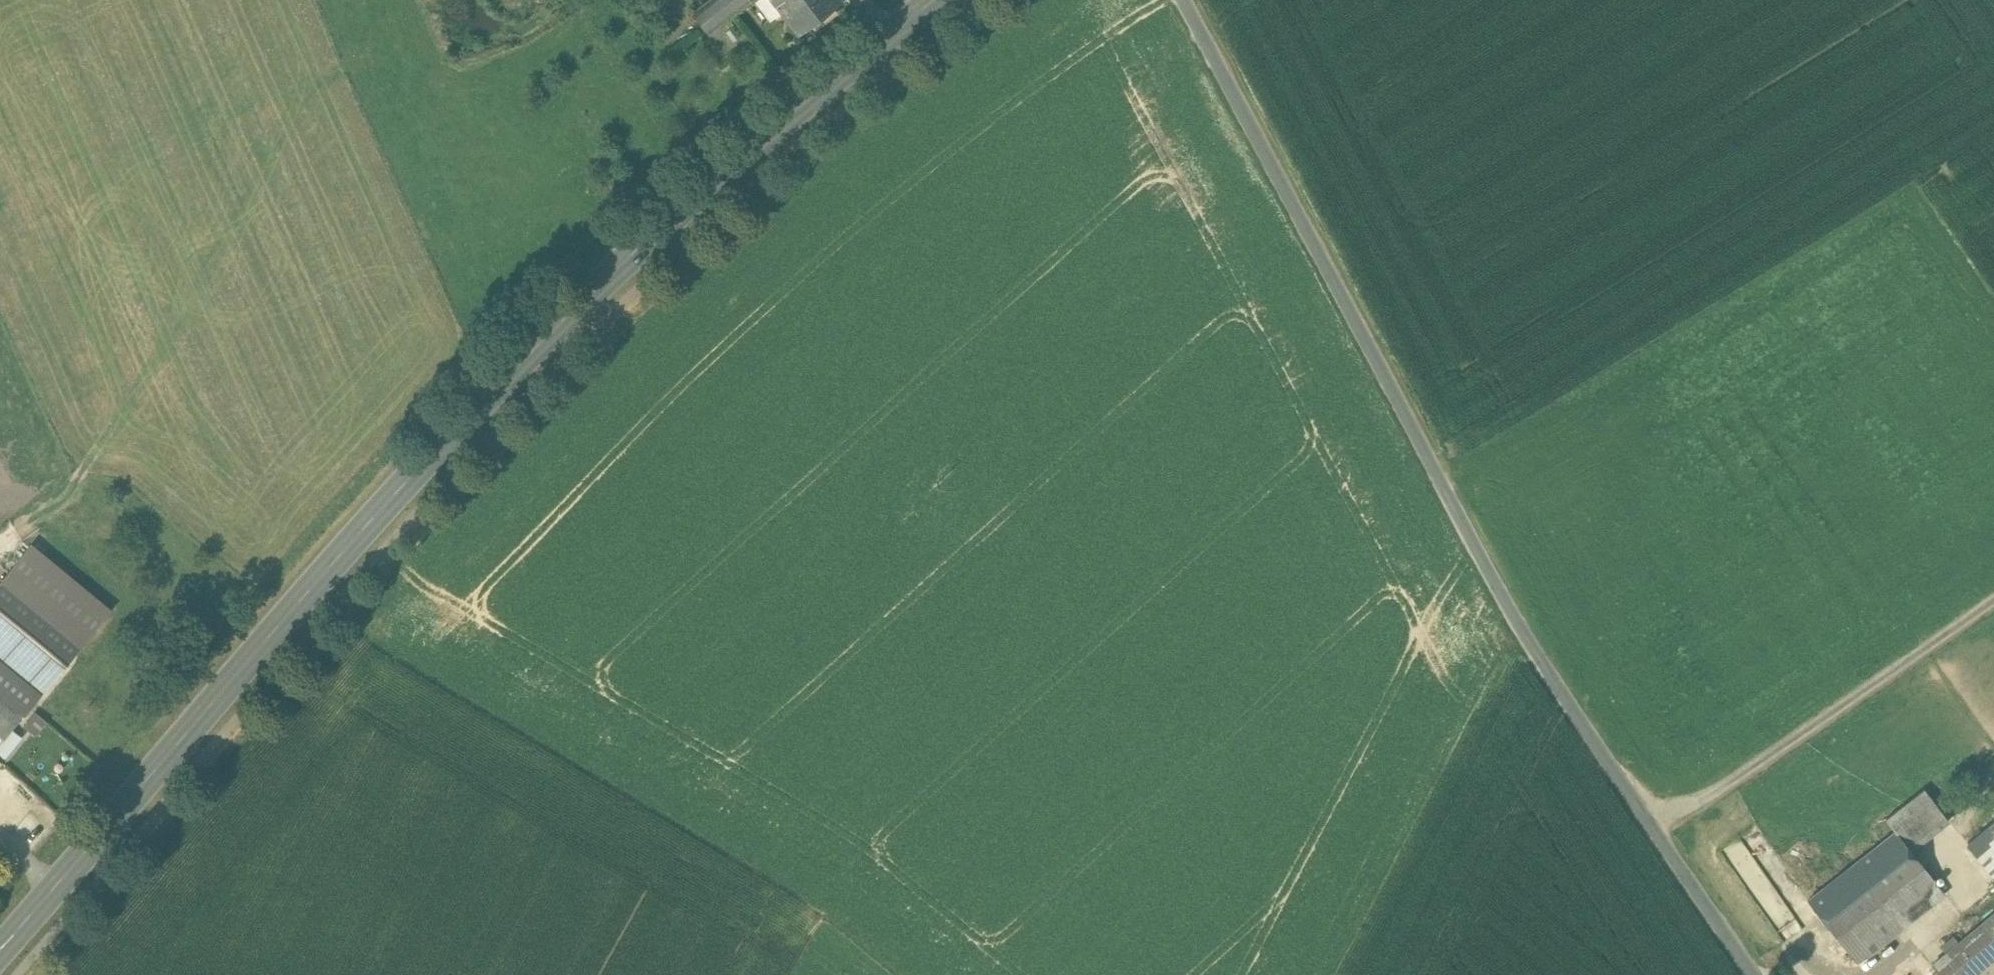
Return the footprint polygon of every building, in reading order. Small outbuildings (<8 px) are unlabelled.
[(693,12),(709,33),(752,0),(710,0),(693,12)] [(799,35),(813,24),(816,29),(827,20),(824,16),(843,1),(842,0),(772,0),(799,35)] [(1,582),(79,647),(109,611),(31,547),(1,582)] [(1,582),(0,584),(0,686),(28,709),(79,647),(1,582)] [(0,686),(0,743),(28,709),(0,686)] [(35,713),(24,725),(36,734),(46,722),(35,713)] [(1924,789),(1886,819),(1895,831),(1896,830),(1911,850),(1949,820),(1924,789)] [(1968,842),(1993,873),(1993,820),(1968,842)] [(1895,831),(1808,899),(1821,917),(1838,938),(1926,869),(1911,850),(1896,830),(1895,831)] [(1926,869),(1838,938),(1857,962),(1945,893),(1926,869)] [(1933,965),(1941,974),(1975,974),(1993,959),(1993,914),(1933,965)]
